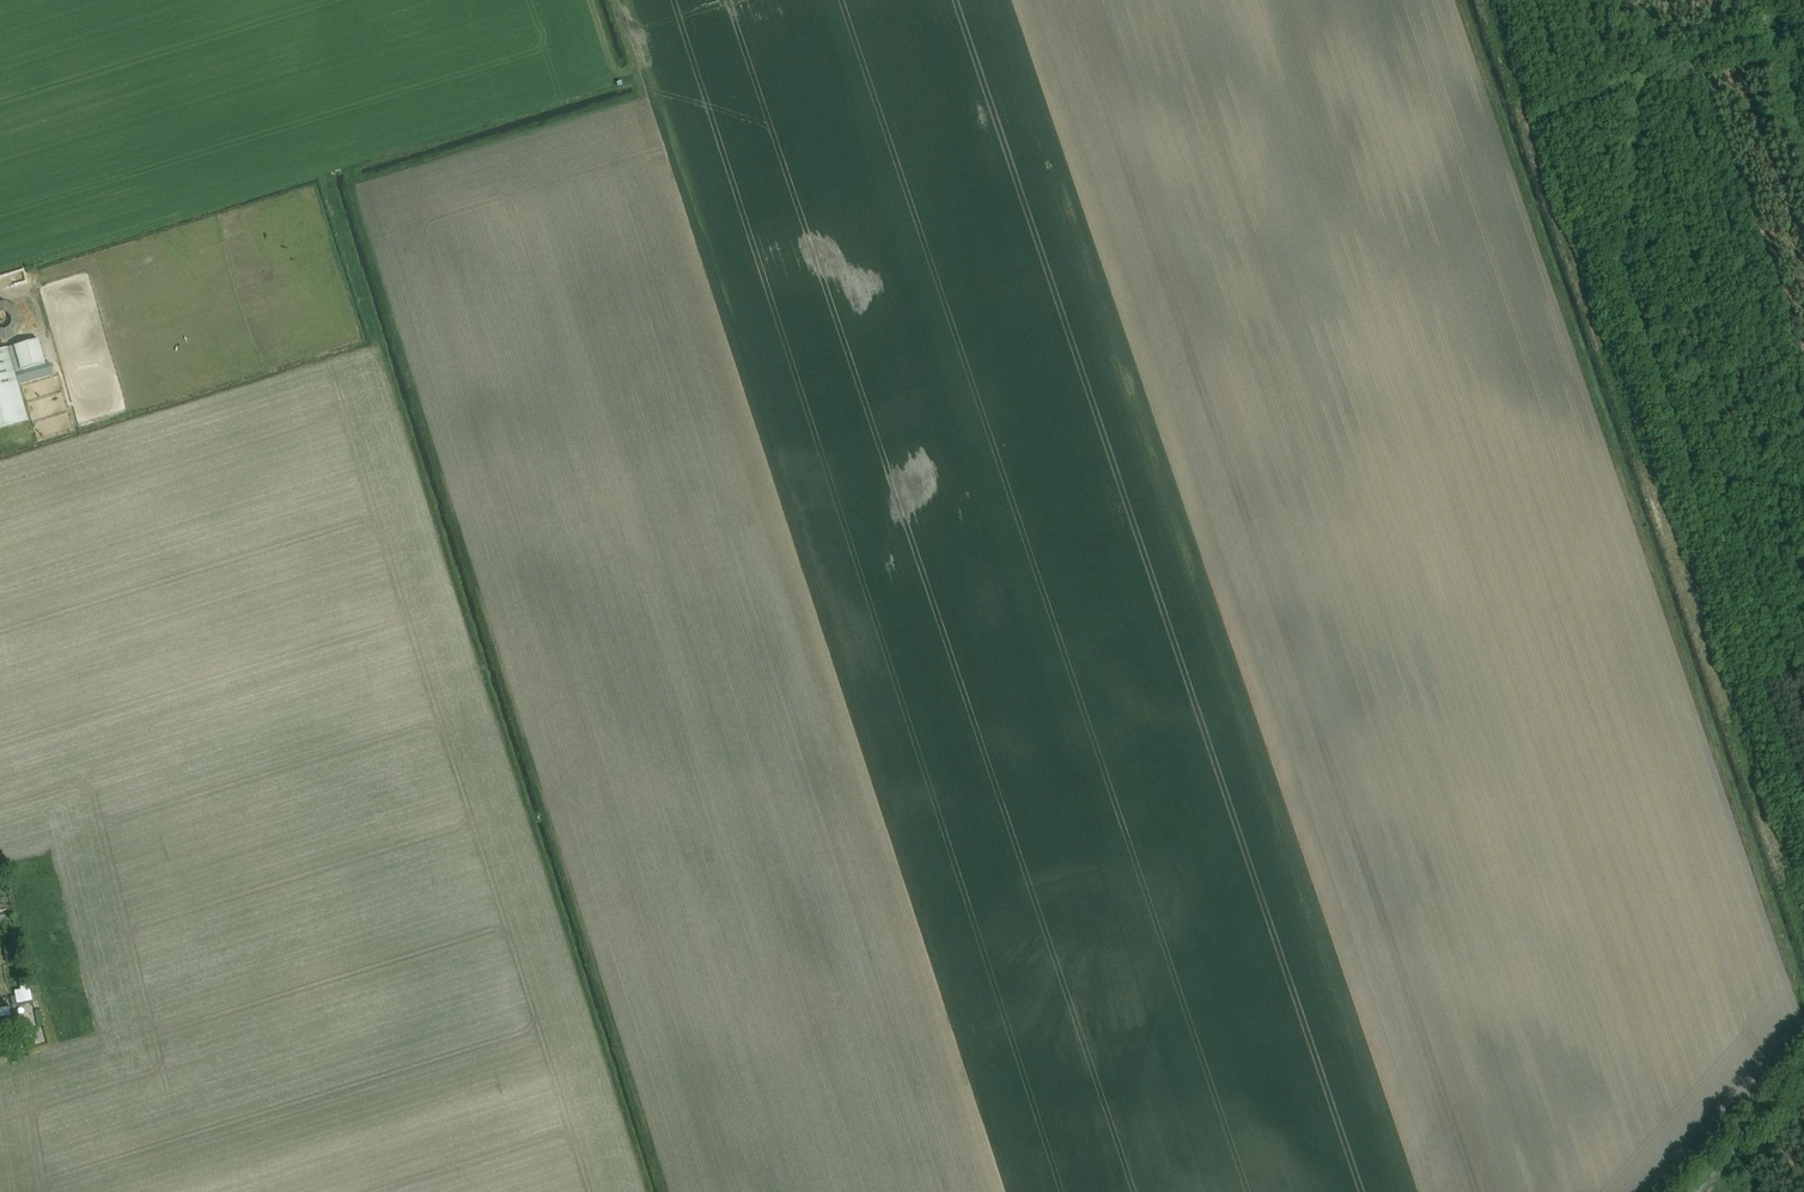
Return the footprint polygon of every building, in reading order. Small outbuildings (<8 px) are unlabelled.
[(18,337),(16,303),(0,303),(0,338),(18,337)] [(21,371),(45,364),(38,341),(14,348),(21,371)] [(21,371),(14,348),(8,349),(15,373),(21,371)] [(29,421),(15,373),(8,349),(0,351),(0,430),(29,421)] [(17,944),(14,932),(8,933),(10,945),(17,944)] [(4,948),(7,963),(17,962),(14,947),(4,948)] [(31,1001),(27,984),(26,977),(19,978),(20,985),(21,990),(15,992),(17,1004),(31,1001)] [(0,1018),(0,1035),(28,1030),(27,1027),(15,1029),(13,1016),(0,1018)]
